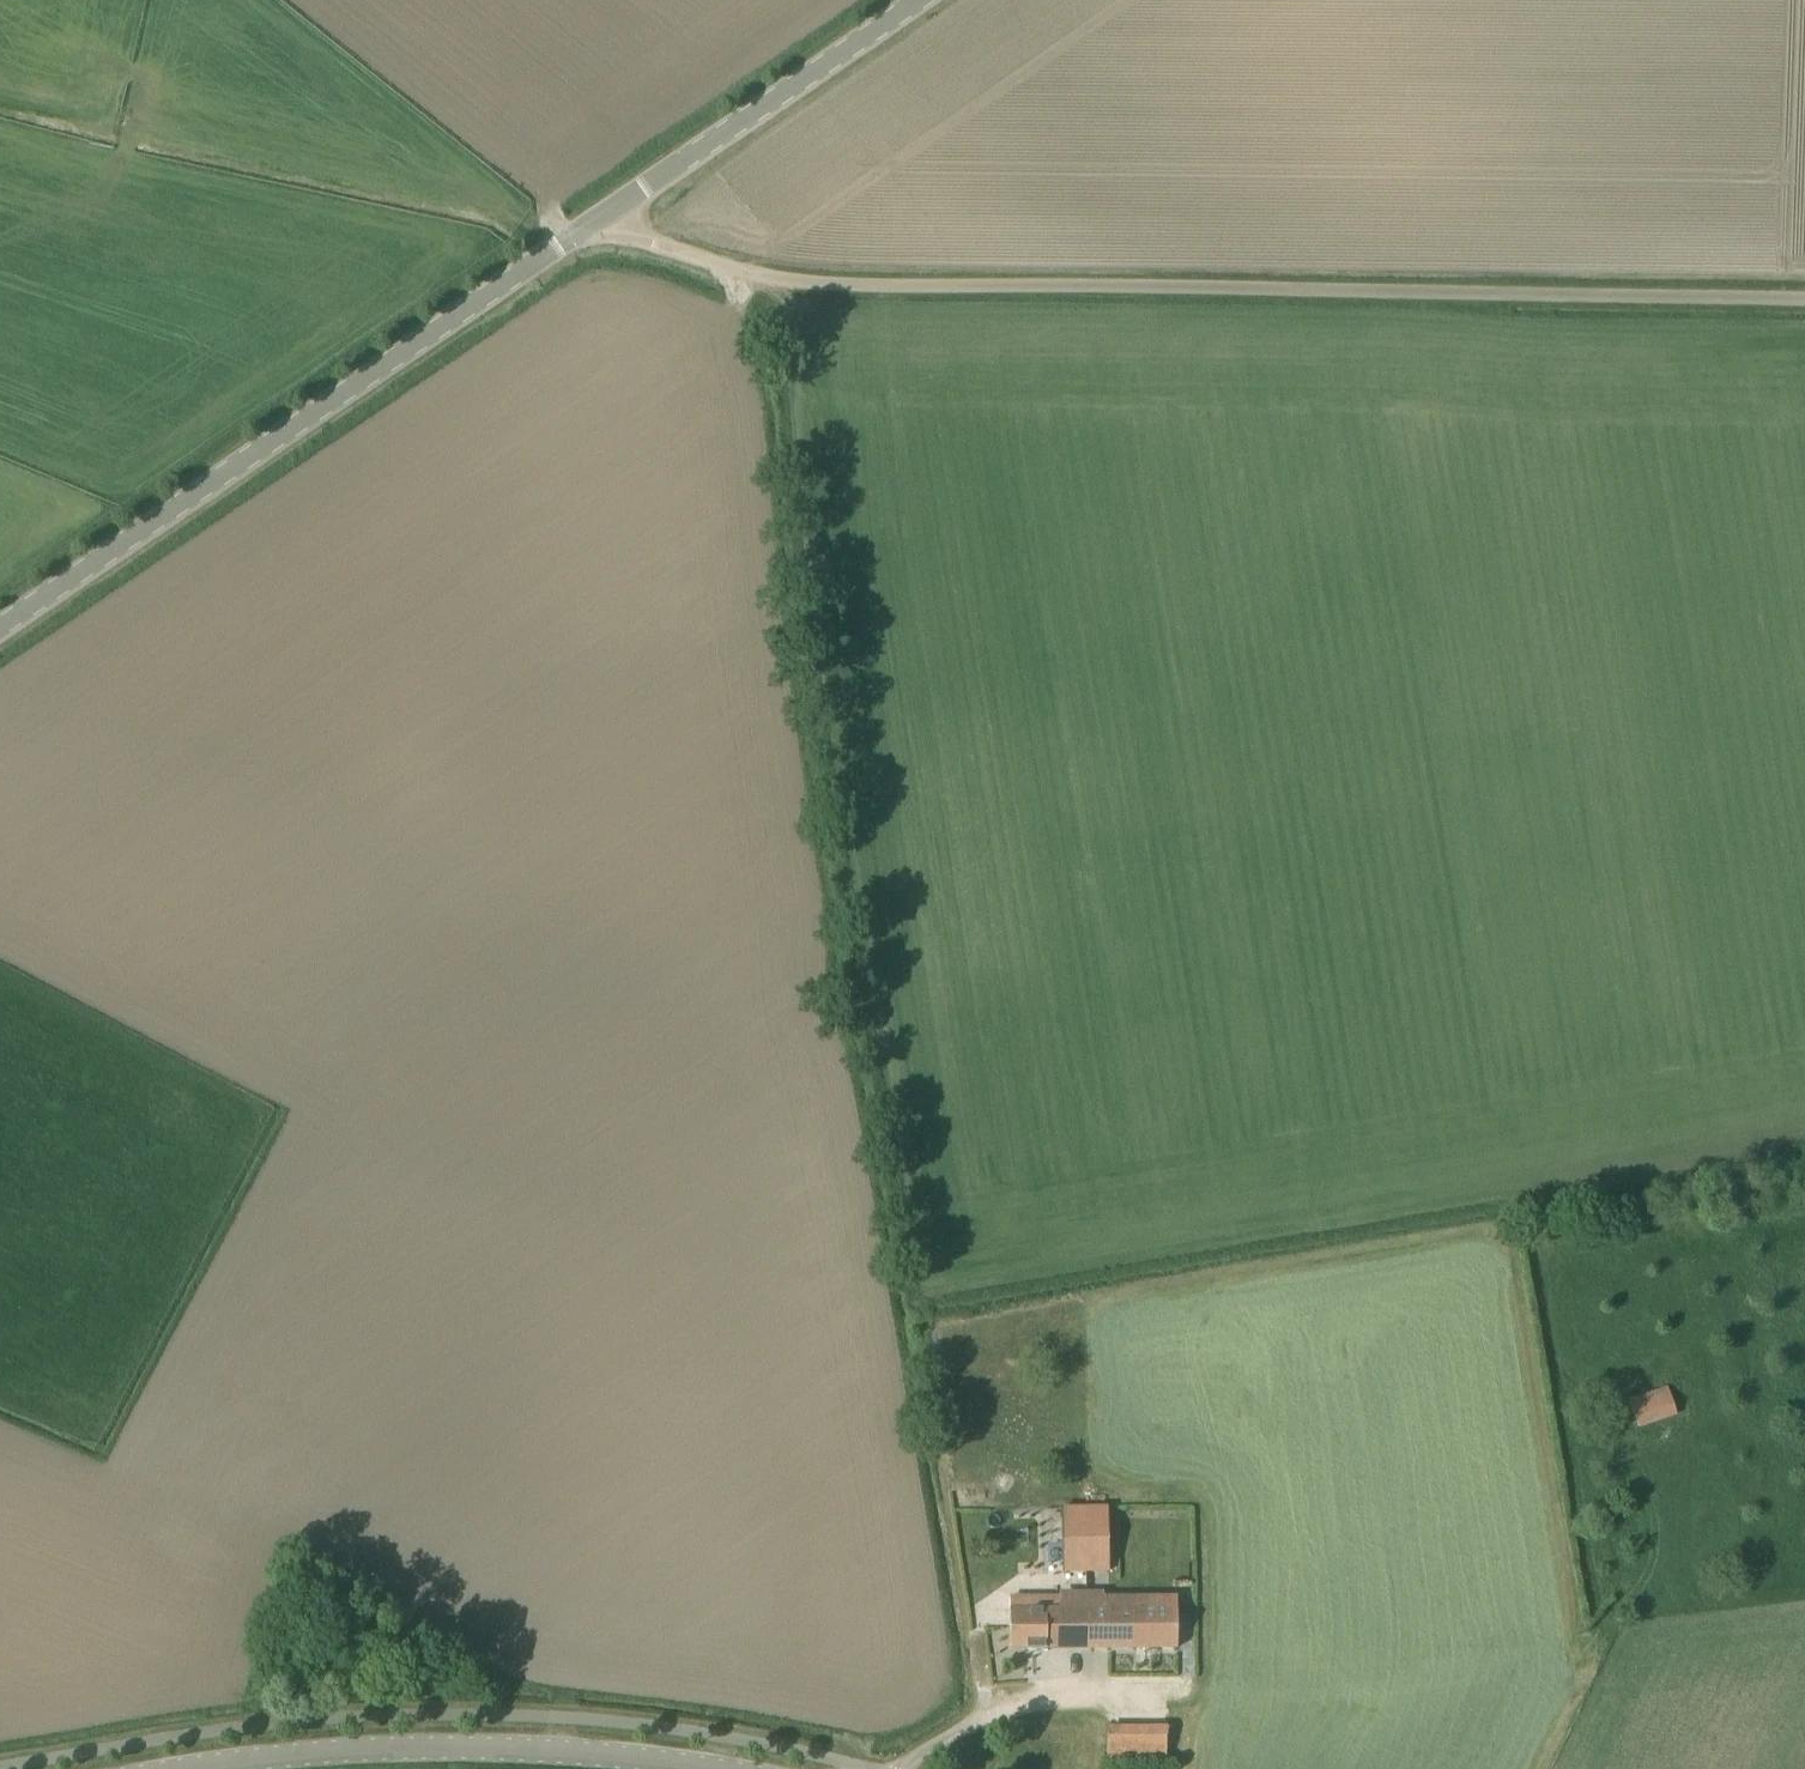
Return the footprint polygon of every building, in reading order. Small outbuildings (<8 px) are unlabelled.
[(1677,1413),(1668,1387),(1629,1399),(1638,1426),(1677,1413)] [(1060,1508),(1059,1573),(1103,1573),(1104,1509),(1060,1508)] [(1010,1648),(1088,1648),(1087,1608),(1061,1608),(1061,1595),(1059,1595),(1059,1597),(1029,1597),(1029,1608),(1010,1608),(1010,1648)] [(1087,1608),(1088,1648),(1177,1648),(1177,1607),(1155,1608),(1155,1596),(1103,1596),(1103,1608),(1087,1608)] [(1165,1722),(1108,1722),(1107,1748),(1165,1749),(1165,1722)]
